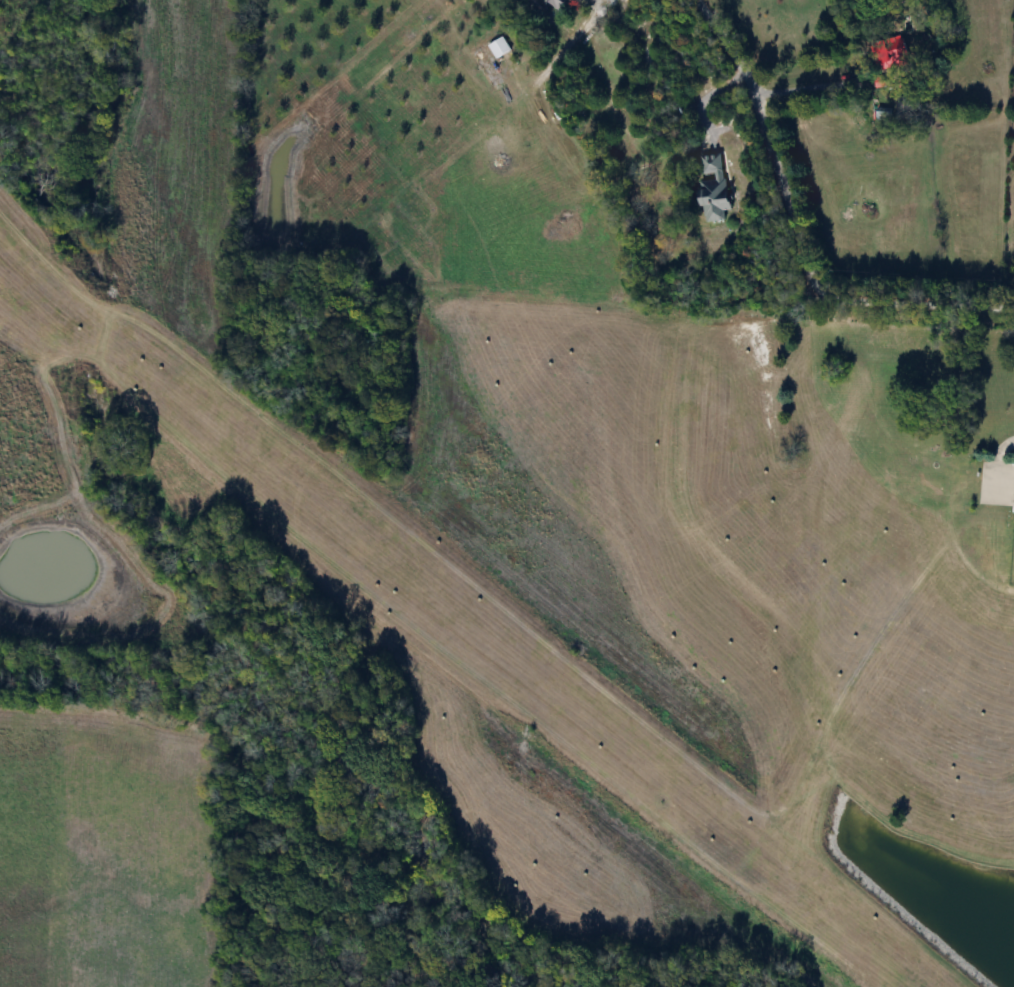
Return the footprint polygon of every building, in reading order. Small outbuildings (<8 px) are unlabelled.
[(554,9),(558,8),(562,0),(539,0),(554,9)] [(494,59),(508,50),(500,37),(485,46),(494,59)] [(698,155),(700,174),(710,173),(711,179),(695,181),(698,205),(701,205),(702,221),(722,219),(721,210),(725,209),(719,153),(698,155)]
